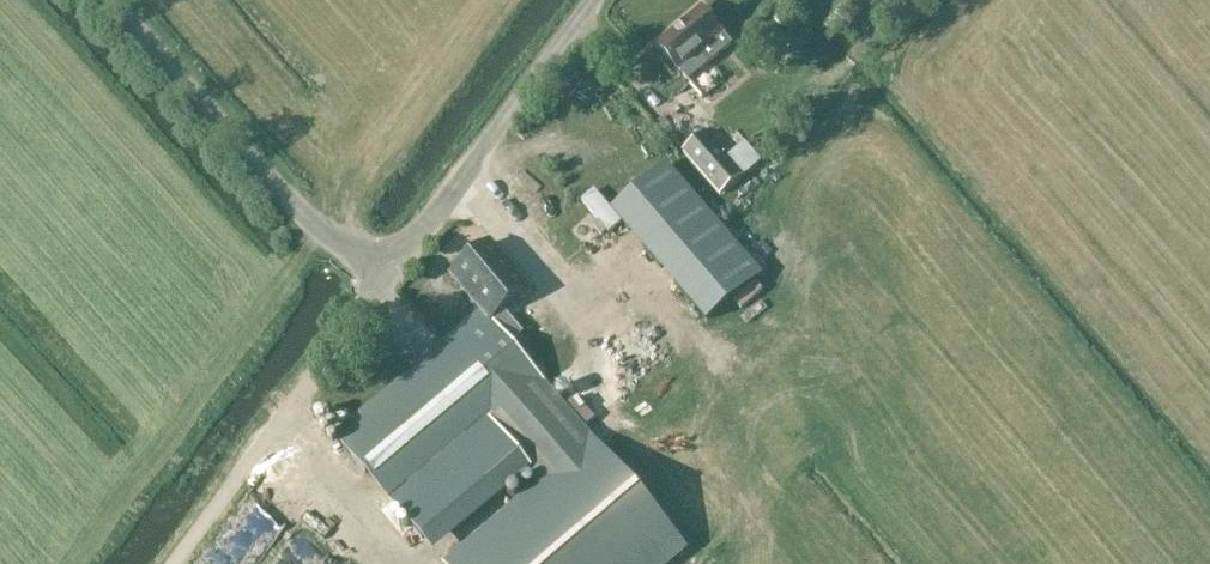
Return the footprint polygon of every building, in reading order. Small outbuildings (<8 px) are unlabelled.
[(703,54),(723,36),(700,10),(657,47),(679,74),(680,73),(689,83),(712,64),(703,54)] [(727,160),(705,135),(683,154),(720,197),(761,162),(746,144),(727,160)] [(762,277),(668,167),(613,214),(707,323),(762,277)] [(740,242),(750,234),(730,213),(721,221),(740,242)] [(576,238),(593,248),(602,231),(586,222),(576,238)] [(482,251),(460,269),(490,306),(335,438),(400,514),(473,452),(480,460),(503,441),(543,487),(452,563),(665,563),(684,548),(594,444),(591,446),(507,348),(522,335),(499,308),(517,293),(482,251)] [(301,558),(277,542),(268,555),(227,528),(202,563),(297,563),(301,558)] [(341,563),(365,563),(349,553),(341,563)]
